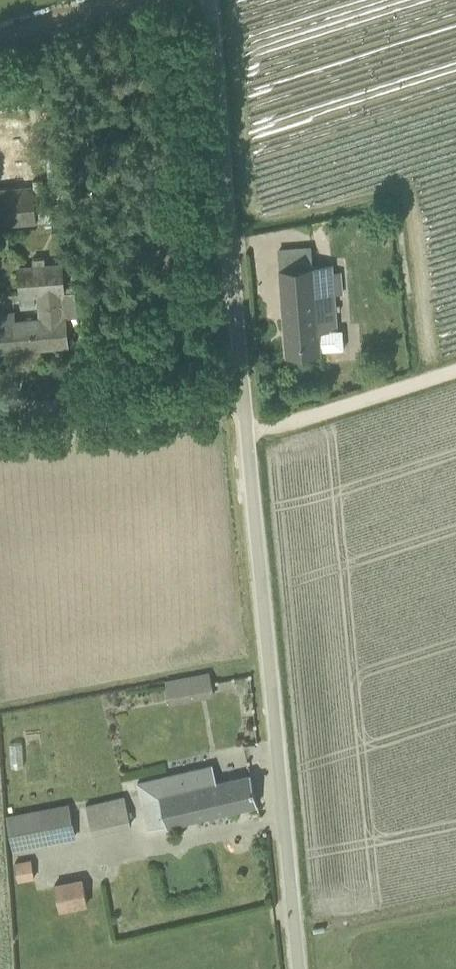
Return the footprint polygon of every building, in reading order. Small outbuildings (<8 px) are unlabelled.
[(34,180),(28,121),(0,124),(0,184),(34,180)] [(0,191),(0,227),(36,223),(33,188),(0,191)] [(1,350),(68,344),(66,317),(64,317),(63,296),(66,295),(63,262),(18,266),(20,299),(40,297),(41,319),(14,321),(13,311),(0,312),(0,343),(1,350)] [(332,264),(322,265),(280,268),(287,354),(321,352),(321,350),(345,349),(343,329),(337,329),(332,264)] [(192,700),(188,676),(166,680),(166,682),(170,704),(192,700)] [(213,765),(212,765),(138,783),(149,830),(167,826),(258,804),(251,774),(217,782),(213,765)] [(93,833),(132,823),(125,796),(86,805),(93,833)] [(76,836),(70,805),(7,817),(13,848),(76,836)] [(82,879),(54,884),(59,911),(87,905),(82,879)]
